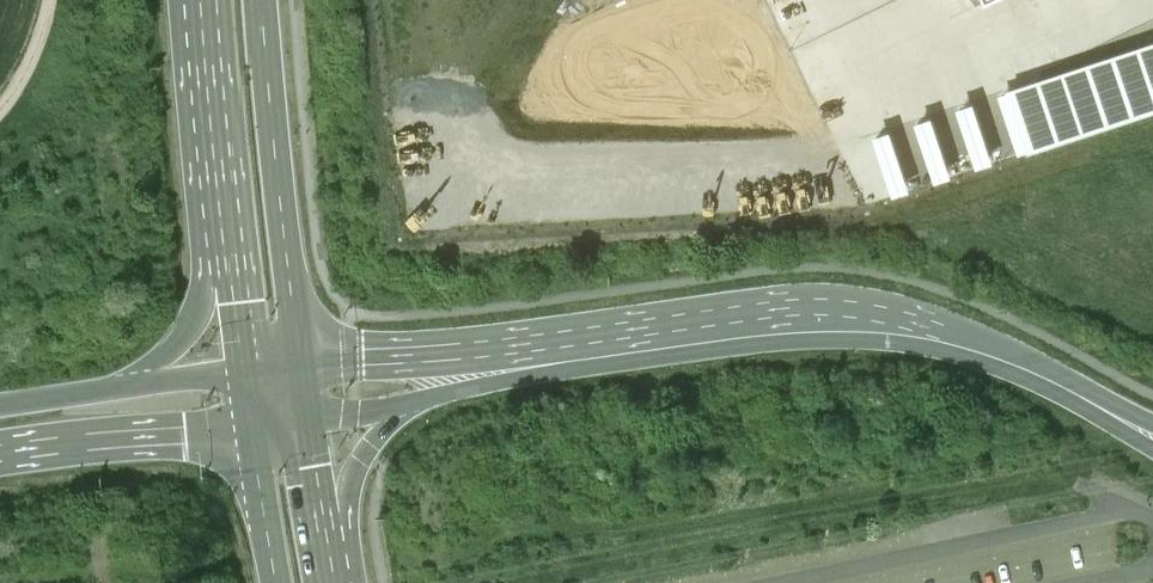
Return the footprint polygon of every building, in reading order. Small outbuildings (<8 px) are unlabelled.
[(1009,90),(1030,151),(1152,110),(1152,42),(1009,90)]
